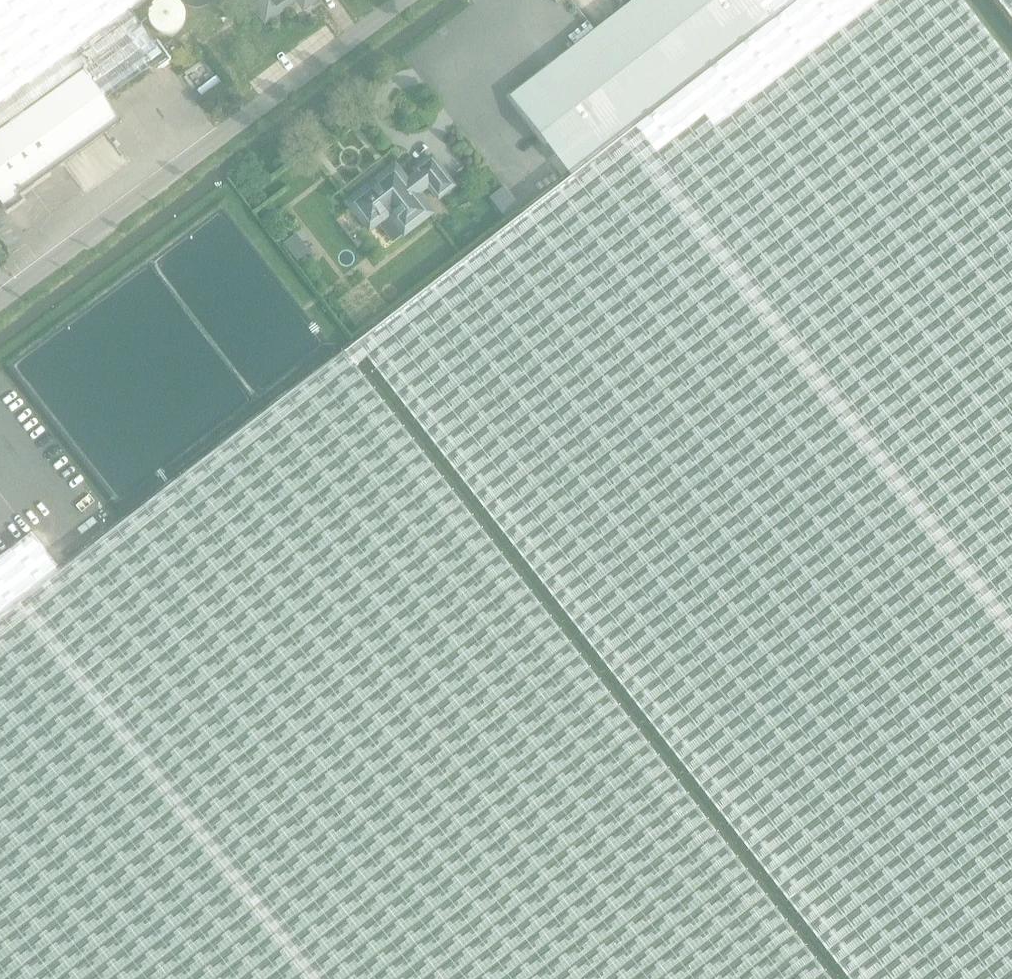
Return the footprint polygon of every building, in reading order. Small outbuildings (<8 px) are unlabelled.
[(85,70),(106,99),(152,66),(164,58),(153,42),(131,11),(134,9),(147,0),(0,0),(0,131),(85,70)] [(260,10),(266,18),(292,0),(252,0),(252,3),(257,10),(260,10)] [(358,342),(367,355),(378,368),(851,978),(1011,978),(1011,66),(961,0),(754,0),(771,23),(573,176),(358,342)] [(573,176),(771,23),(754,0),(619,0),(625,8),(511,97),(573,176)] [(1011,15),(1011,0),(1001,0),(1011,15)] [(0,131),(0,201),(8,212),(24,200),(20,196),(122,122),(106,99),(85,70),(0,131)] [(439,198),(455,186),(433,157),(417,169),(419,173),(408,181),(396,165),(349,202),(370,230),(390,215),(405,234),(433,213),(418,194),(429,185),(439,198)] [(505,186),(495,194),(502,204),(513,196),(505,186)] [(297,233),(284,243),(288,249),(301,239),(297,233)] [(355,365),(367,355),(358,342),(345,352),(60,572),(30,534),(0,558),(0,978),(830,978),(355,365)]
